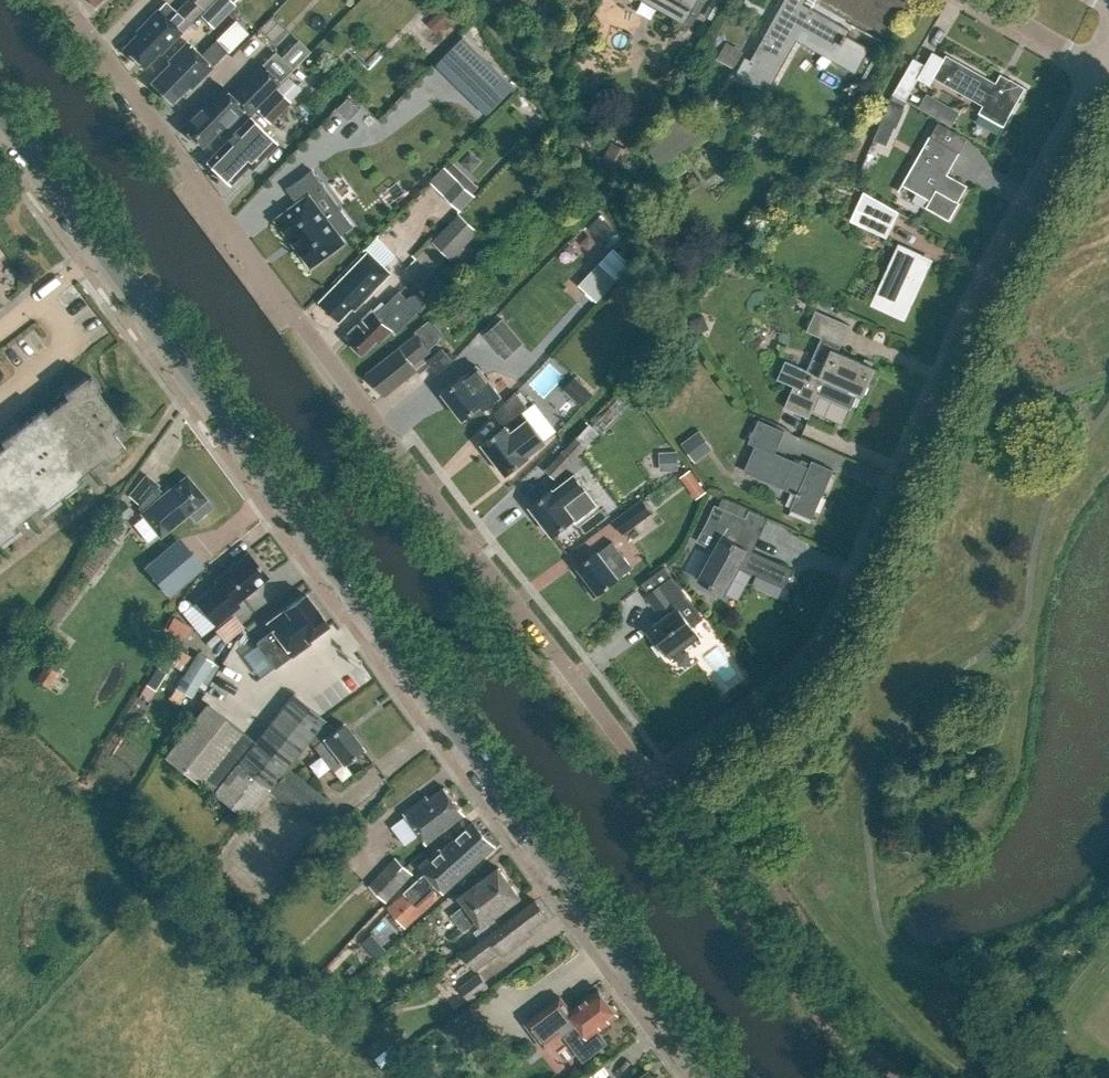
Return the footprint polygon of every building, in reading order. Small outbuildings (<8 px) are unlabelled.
[(211,0),(187,0),(175,13),(165,3),(137,32),(139,34),(124,49),(143,66),(157,51),(159,53),(211,0)] [(200,16),(213,28),(236,5),(230,0),(216,0),(200,16)] [(683,23),(696,0),(642,0),(683,23)] [(849,30),(802,4),(804,0),(784,0),(740,79),(764,92),(793,39),(795,40),(800,32),(836,52),(849,30)] [(449,20),(439,10),(430,19),(440,29),(449,20)] [(464,34),(437,64),(494,114),(522,83),(490,54),(488,55),(464,34)] [(190,88),(228,51),(216,39),(200,55),(187,42),(167,61),(169,63),(149,83),(170,104),(188,86),(190,88)] [(737,65),(743,46),(726,41),(720,59),(737,65)] [(924,66),(916,80),(928,87),(932,78),(983,106),(978,113),(979,114),(980,112),(1002,125),(1002,126),(1003,127),(1023,90),(1025,91),(1026,90),(1009,80),(1008,80),(1005,86),(997,81),(1000,76),(1000,75),(999,75),(994,83),(945,56),(943,60),(931,53),(924,66)] [(904,74),(892,96),(903,103),(916,80),(924,66),(912,60),(904,74)] [(261,64),(229,95),(218,84),(198,103),(202,108),(182,126),(200,145),(215,130),(219,134),(244,110),(248,115),(269,94),(280,83),(261,64)] [(289,102),(275,88),(255,110),(269,123),(289,102)] [(920,110),(957,121),(962,104),(925,93),(920,110)] [(359,110),(349,99),(340,107),(351,118),(359,110)] [(877,136),(891,141),(902,109),(888,104),(877,136)] [(701,124),(692,111),(643,144),(651,157),(661,150),(657,144),(685,125),(690,131),(701,124)] [(249,169),(275,143),(249,116),(204,162),(227,185),(246,166),(249,169)] [(953,165),(960,153),(929,136),(901,185),(930,201),(926,208),(949,220),(968,186),(946,174),(942,181),(929,174),(938,157),(953,165)] [(624,168),(633,150),(612,140),(603,158),(624,168)] [(466,175),(460,181),(445,167),(430,182),(453,203),(461,211),(476,196),(473,193),(479,187),(466,175)] [(353,226),(341,209),(327,219),(310,197),(324,187),(312,170),(288,188),(299,204),(279,218),(277,219),(279,221),(279,220),(293,239),(292,239),(293,240),(294,240),(296,244),(297,245),(311,264),(312,265),(313,264),(342,242),(342,243),(344,242),(343,240),(342,240),(339,236),(353,226)] [(851,221),(887,238),(899,212),(864,192),(851,221)] [(460,213),(432,242),(452,260),(479,232),(460,213)] [(904,319),(926,271),(916,267),(921,256),(900,247),(874,304),(904,319)] [(356,309),(390,272),(369,252),(321,302),(341,320),(353,307),(356,309)] [(600,263),(579,285),(597,302),(618,280),(600,263)] [(636,269),(611,292),(627,309),(652,287),(636,269)] [(394,333),(417,311),(425,304),(416,295),(411,296),(406,300),(398,293),(377,313),(373,308),(345,336),(362,354),(375,341),(381,342),(392,331),(394,333)] [(464,320),(474,313),(464,300),(454,308),(464,320)] [(809,418),(819,395),(851,409),(858,393),(863,396),(876,367),(838,350),(849,325),(816,310),(806,331),(821,338),(814,354),(827,360),(819,376),(786,361),(778,379),(794,387),(785,407),(809,418)] [(366,373),(370,377),(384,396),(417,370),(420,373),(430,366),(436,374),(453,361),(442,347),(427,360),(423,356),(431,350),(429,348),(445,335),(431,318),(415,331),(417,333),(366,373)] [(483,334),(503,359),(523,343),(501,318),(483,334)] [(443,393),(463,419),(481,405),(485,409),(501,396),(477,366),(461,378),(461,379),(443,393)] [(19,527),(15,523),(36,508),(39,512),(82,479),(79,475),(99,460),(103,464),(125,447),(112,431),(122,424),(97,391),(100,388),(91,376),(88,379),(86,376),(63,393),(67,398),(47,412),(44,408),(0,441),(4,445),(0,448),(0,542),(19,527)] [(593,394),(575,377),(564,389),(582,406),(593,394)] [(529,457),(528,456),(545,443),(523,413),(528,409),(516,392),(495,413),(505,427),(483,443),(506,474),(529,457)] [(814,515),(834,471),(812,461),(809,468),(775,453),(785,431),(760,419),(749,443),(756,446),(744,471),(757,477),(760,469),(783,480),(780,487),(797,494),(792,505),(814,515)] [(556,478),(599,434),(589,425),(546,469),(556,478)] [(696,460),(714,446),(701,428),(683,442),(696,460)] [(660,471),(679,470),(678,451),(659,452),(660,471)] [(696,497),(706,491),(693,468),(682,474),(696,497)] [(159,537),(189,512),(196,520),(211,506),(185,475),(162,495),(154,489),(156,486),(145,476),(128,496),(140,506),(145,509),(140,513),(159,537)] [(554,491),(553,490),(531,506),(553,535),(573,519),(576,523),(599,506),(575,475),(554,491)] [(751,551),(734,543),(749,509),(722,497),(719,505),(715,503),(709,516),(729,525),(724,536),(700,580),(725,594),(740,566),(785,586),(792,569),(751,551)] [(643,499),(613,521),(623,535),(653,513),(643,499)] [(113,536),(123,524),(114,516),(104,527),(113,536)] [(632,567),(621,553),(612,541),(577,567),(588,582),(584,585),(594,598),(598,594),(598,595),(619,579),(618,578),(632,567)] [(231,606),(268,575),(247,552),(215,578),(219,582),(195,601),(215,625),(234,609),(231,606)] [(698,636),(678,609),(684,604),(667,580),(646,595),(664,619),(649,631),(669,657),(698,636)] [(306,640),(327,625),(305,594),(283,610),(284,610),(266,623),(272,630),(255,643),(273,668),(308,643),(306,640)] [(185,639),(192,627),(174,617),(167,629),(185,639)] [(191,697),(213,661),(197,652),(174,687),(191,697)] [(47,687),(57,672),(46,664),(36,679),(47,687)] [(343,764),(363,750),(343,723),(334,730),(323,721),(324,720),(292,695),(254,742),(207,705),(164,758),(199,786),(202,783),(208,788),(232,759),(237,763),(213,792),(233,808),(244,818),(268,789),(315,731),(324,737),(312,747),(332,772),(343,764)] [(324,796),(287,768),(269,791),(306,819),(324,796)] [(427,843),(464,815),(444,789),(429,801),(426,797),(405,813),(427,843)] [(406,928),(439,898),(435,893),(440,889),(432,879),(462,851),(466,852),(485,835),(474,822),(457,838),(458,840),(444,852),(441,848),(432,856),(432,857),(421,867),(426,873),(404,893),(405,894),(389,909),(406,928)] [(439,898),(496,847),(485,835),(466,852),(462,851),(432,879),(440,889),(435,893),(439,898)] [(395,857),(369,884),(386,901),(412,874),(395,857)] [(499,926),(494,919),(521,898),(499,869),(460,898),(466,905),(452,916),(464,932),(477,922),(481,928),(474,933),(480,941),(499,926)] [(529,930),(547,916),(535,900),(480,941),(463,953),(477,971),(501,953),(502,955),(531,933),(529,930)] [(473,998),(489,986),(479,973),(463,985),(473,998)] [(569,1012),(559,999),(527,1023),(545,1048),(578,1024),(582,1030),(571,1038),(584,1056),(602,1042),(595,1033),(618,1015),(617,1013),(617,1009),(614,1006),(610,1004),(599,990),(569,1012)] [(404,1052),(381,1037),(367,1048),(382,1068),(404,1052)]
